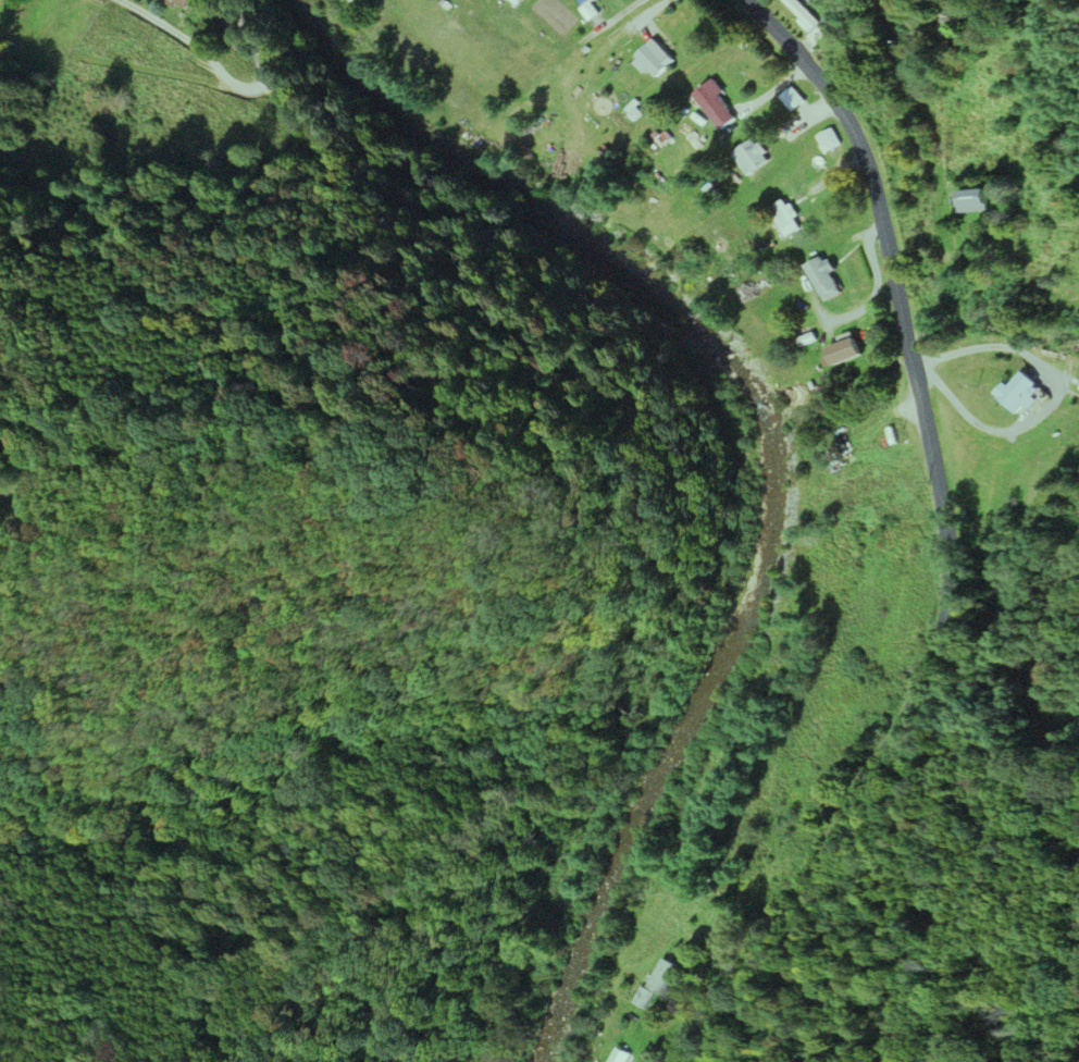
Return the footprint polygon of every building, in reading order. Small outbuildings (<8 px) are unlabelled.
[(190,0),(165,0),(182,12),(190,0)] [(812,30),(821,22),(799,0),(782,0),(812,30)] [(674,60),(653,38),(635,55),(656,77),(674,60)] [(736,117),(719,98),(725,92),(712,78),(692,96),(723,130),(736,117)] [(781,96),(791,112),(805,102),(794,87),(781,96)] [(825,153),(840,144),(831,128),(816,137),(825,153)] [(748,176),(771,159),(756,137),(733,153),(748,176)] [(987,212),(987,190),(959,190),(959,212),(987,212)] [(804,227),(787,198),(770,208),(787,237),(804,227)] [(824,255),(806,266),(827,301),(845,289),(824,255)] [(827,349),(835,366),(861,353),(853,336),(827,349)] [(1029,390),(1035,385),(1025,371),(997,391),(1015,416),(1037,401),(1029,390)] [(680,965),(662,958),(648,988),(637,984),(629,1001),(647,1009),(655,990),(667,996),(680,965)] [(616,1048),(609,1061),(627,1061),(631,1055),(616,1048)]
